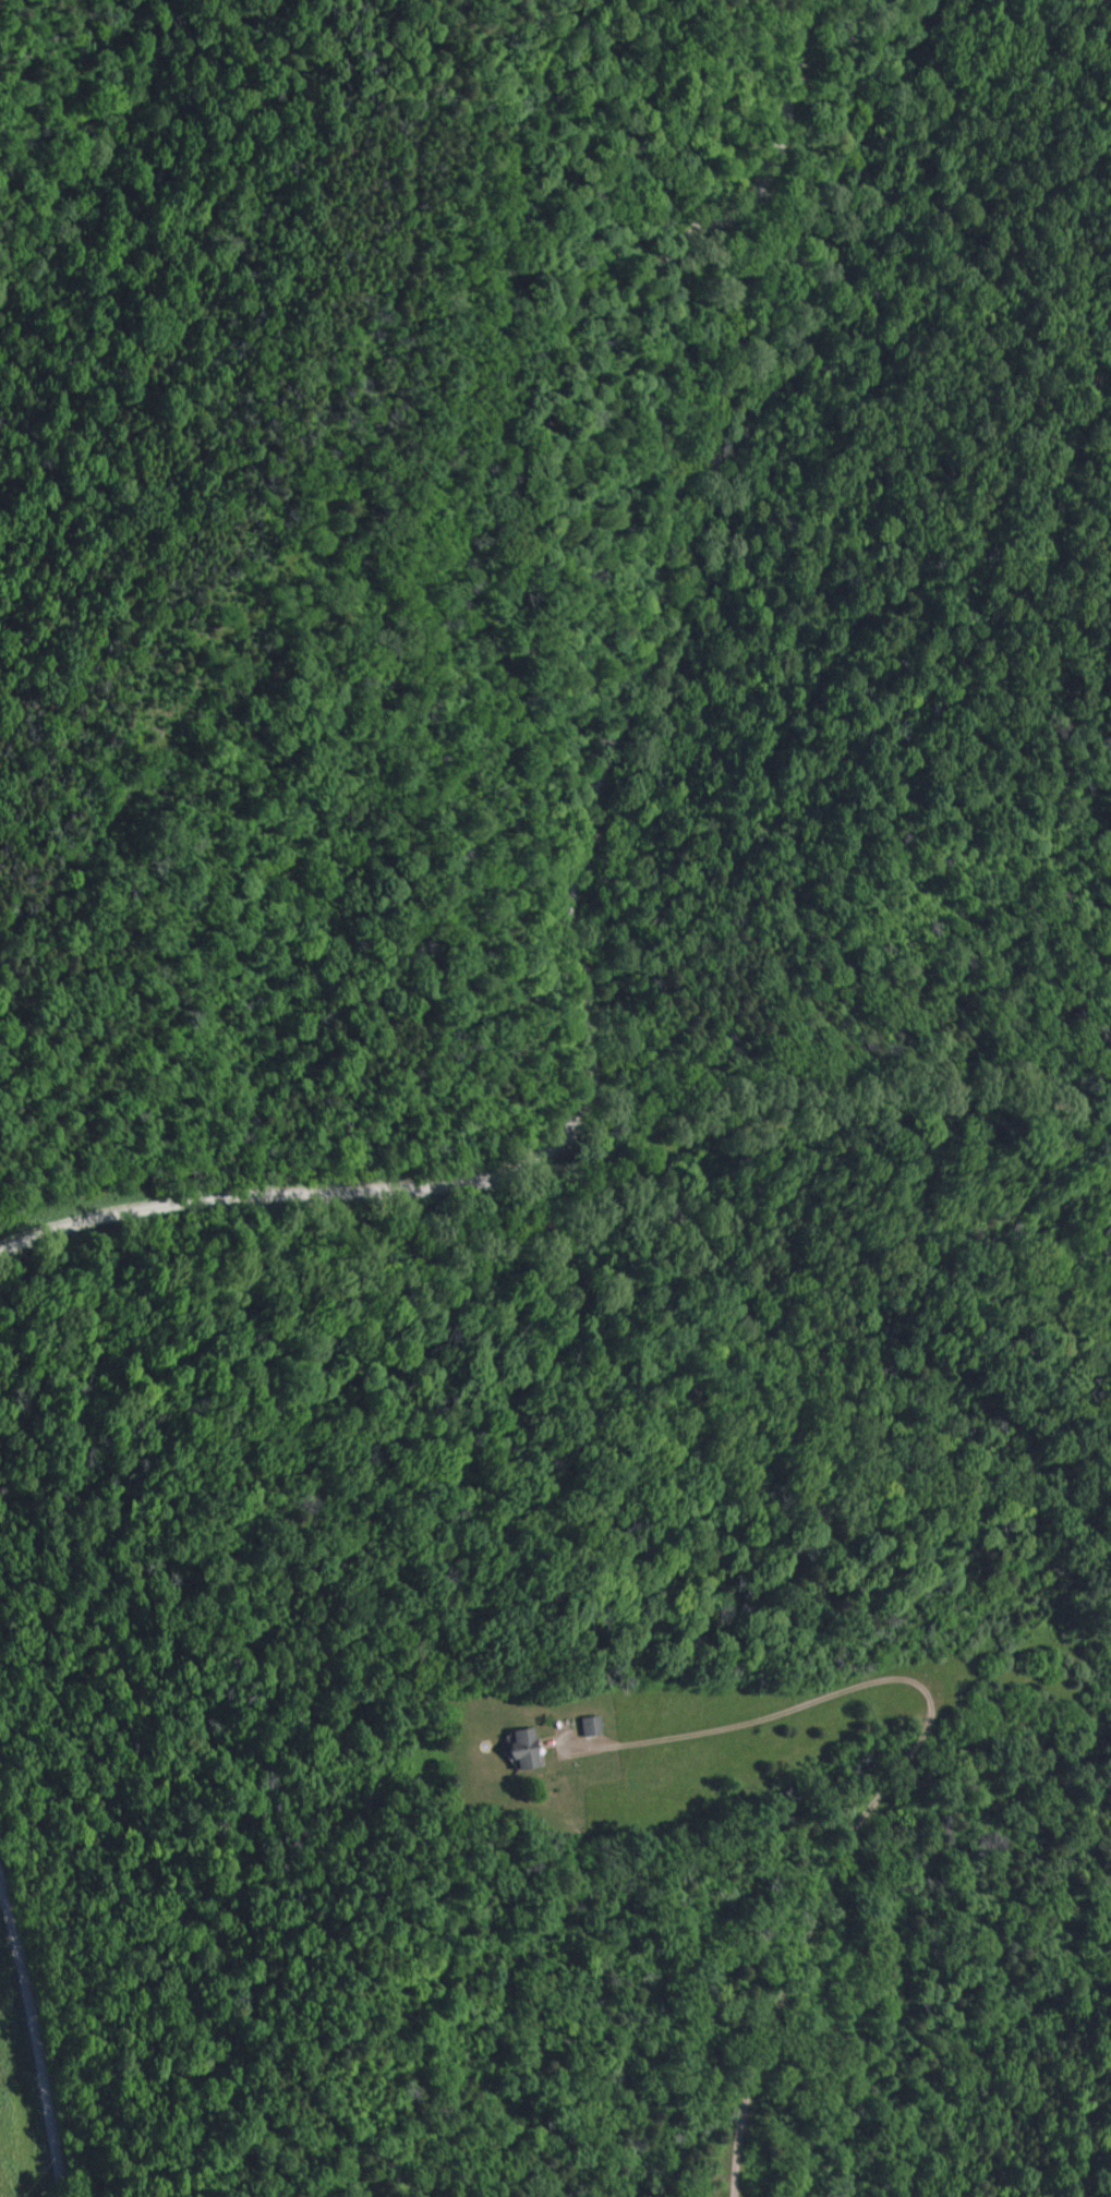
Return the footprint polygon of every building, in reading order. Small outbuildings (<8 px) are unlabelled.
[(595,1736),(593,1717),(574,1719),(576,1738),(595,1736)] [(505,1733),(507,1746),(499,1747),(501,1763),(511,1762),(512,1772),(533,1769),(527,1729),(505,1733)]
